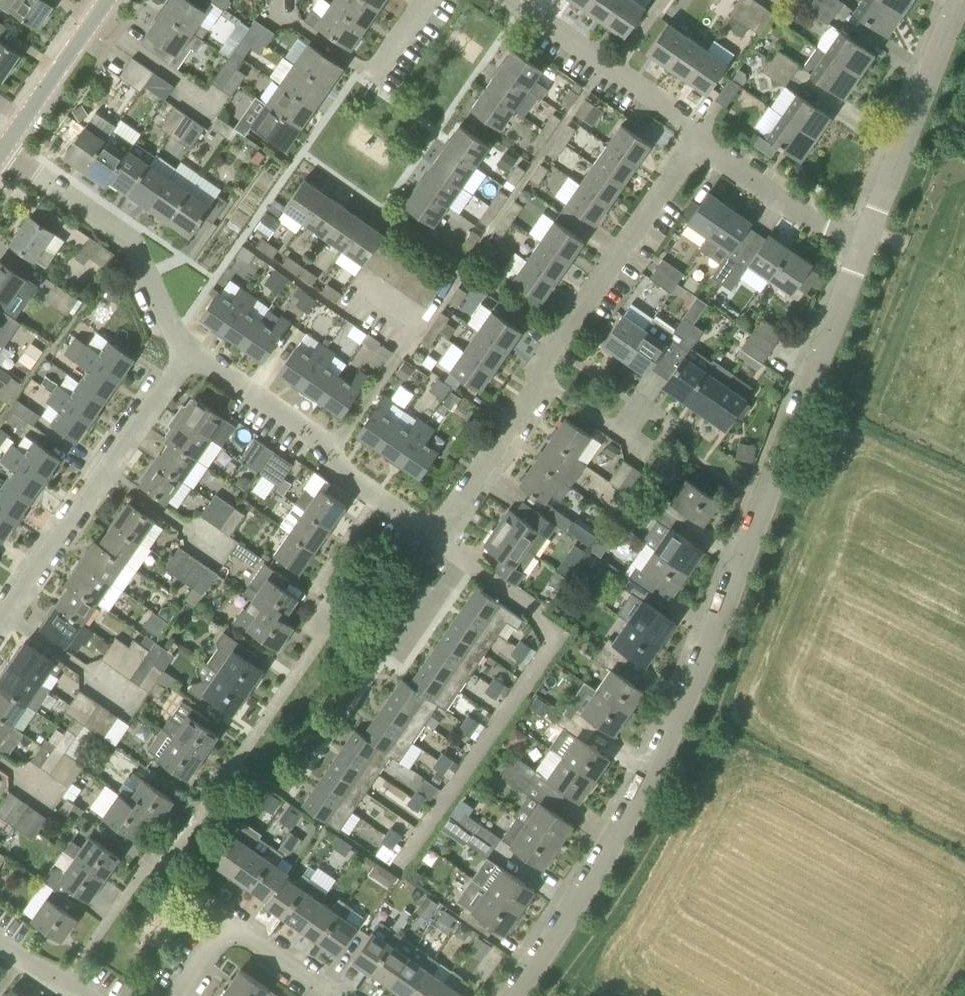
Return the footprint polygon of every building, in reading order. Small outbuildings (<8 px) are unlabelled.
[(10,13),(11,11),(37,27),(52,5),(45,0),(0,0),(0,6),(10,13)] [(163,13),(202,40),(202,39),(209,29),(210,30),(224,10),(223,9),(211,0),(172,0),(163,13)] [(223,9),(229,0),(211,0),(223,9)] [(380,7),(369,0),(334,0),(331,4),(366,28),(380,7)] [(586,10),(592,0),(572,0),(586,10)] [(586,10),(605,24),(622,0),(592,0),(586,10)] [(646,7),(636,0),(622,0),(605,24),(625,37),(646,7)] [(730,13),(732,15),(740,21),(754,0),(739,0),(730,13)] [(765,7),(755,0),(754,0),(740,21),(750,28),(765,7)] [(836,13),(817,0),(814,0),(807,10),(829,24),(836,13)] [(836,13),(844,2),(840,0),(817,0),(836,13)] [(888,35),(903,13),(885,0),(863,0),(855,11),(888,35)] [(912,0),(885,0),(903,13),(912,0)] [(318,25),(351,49),(366,28),(331,4),(318,25)] [(765,7),(750,28),(751,28),(760,35),(775,14),(765,7)] [(142,44),(170,63),(177,69),(192,48),(197,51),(205,41),(202,39),(202,40),(163,13),(148,34),(149,35),(142,44)] [(726,25),(743,38),(747,31),(749,32),(751,28),(750,28),(740,21),(732,15),(726,25)] [(251,47),(252,47),(267,26),(256,19),(251,27),(234,51),(244,57),(251,47)] [(9,26),(0,20),(0,38),(9,26)] [(220,51),(229,58),(234,51),(251,27),(240,20),(228,37),(220,51)] [(688,37),(668,22),(647,53),(667,67),(688,37)] [(874,54),(833,25),(827,29),(822,35),(819,40),(818,46),(818,47),(859,76),(874,54)] [(267,26),(252,47),(261,54),(268,44),(275,32),(267,26)] [(286,57),(295,63),(329,87),(343,67),(300,36),(286,57)] [(708,51),(688,37),(667,67),(687,81),(708,51)] [(3,80),(21,54),(0,40),(0,78),(3,80)] [(818,47),(803,67),(845,97),(859,76),(818,47)] [(543,69),(542,69),(513,49),(492,79),(522,99),(529,90),(542,99),(548,90),(535,80),(543,69)] [(234,51),(229,58),(213,82),(223,89),(237,67),(244,57),(234,51)] [(687,81),(707,94),(728,65),(708,51),(687,81)] [(779,51),(772,62),(793,76),(800,65),(779,51)] [(174,86),(154,72),(133,57),(126,67),(147,82),(145,86),(165,99),(174,86)] [(793,76),(772,62),(764,72),(785,87),(793,76)] [(281,84),(315,107),(329,87),(295,63),(281,84)] [(144,86),(145,86),(147,82),(126,67),(119,77),(140,91),(144,86)] [(223,89),(233,95),(247,74),(237,67),(223,89)] [(747,80),(746,73),(740,69),(733,78),(743,85),(747,80)] [(715,100),(726,107),(742,86),(730,78),(715,100)] [(492,79),(472,109),(501,130),(522,99),(492,79)] [(579,95),(585,86),(584,86),(577,81),(571,89),(579,95)] [(301,128),(315,107),(281,84),(267,104),(301,128)] [(579,95),(571,89),(561,104),(569,110),(579,95)] [(800,95),(785,116),(816,138),(831,117),(800,95)] [(594,105),(586,99),(575,114),(584,120),(594,105)] [(89,116),(82,104),(72,110),(79,121),(89,116)] [(253,125),(287,148),(301,128),(267,104),(253,125)] [(185,114),(176,107),(161,129),(170,135),(185,114)] [(181,140),(195,119),(185,114),(170,135),(180,142),(181,140)] [(553,114),(543,128),(551,134),(561,120),(553,114)] [(785,116),(770,138),(801,159),(816,138),(785,116)] [(217,117),(211,127),(232,142),(239,131),(217,117)] [(558,138),(566,144),(576,130),(568,124),(558,138)] [(651,145),(622,124),(608,144),(637,165),(651,145)] [(87,127),(86,126),(65,157),(86,171),(106,141),(87,127)] [(489,146),(460,126),(446,146),(476,166),(489,146)] [(541,149),(551,134),(543,128),(533,143),(541,149)] [(133,145),(113,131),(106,141),(86,171),(106,185),(110,180),(109,180),(129,151),(133,145)] [(771,157),(777,149),(759,135),(753,143),(771,157)] [(556,159),(566,144),(558,138),(548,153),(556,159)] [(608,144),(594,164),(624,185),(637,165),(608,144)] [(462,186),(476,166),(446,146),(433,166),(462,186)] [(109,180),(110,180),(130,194),(149,165),(129,151),(109,180)] [(258,165),(265,155),(259,151),(252,160),(258,165)] [(509,172),(518,158),(507,151),(498,164),(509,172)] [(540,164),(530,178),(538,184),(549,170),(540,164)] [(594,164),(581,184),(610,205),(624,185),(594,164)] [(130,194),(150,208),(169,179),(149,165),(130,194)] [(518,165),(504,185),(511,190),(525,171),(518,165)] [(448,206),(462,186),(433,166),(419,185),(448,206)] [(475,191),(490,202),(502,184),(487,174),(475,191)] [(150,208),(170,222),(189,193),(169,179),(150,208)] [(305,179),(285,207),(284,208),(304,222),(325,193),(305,179)] [(586,218),(596,225),(610,205),(581,184),(562,212),(581,226),(586,218)] [(434,226),(446,209),(448,206),(419,185),(405,205),(434,226)] [(500,190),(489,205),(497,211),(508,196),(500,190)] [(532,197),(531,193),(528,190),(523,190),(520,195),(520,199),(524,202),(529,202),(532,197)] [(189,193),(170,222),(190,236),(204,217),(213,223),(228,202),(219,195),(210,208),(189,193)] [(325,193),(304,222),(324,236),(345,207),(325,193)] [(689,222),(710,236),(730,208),(709,193),(689,222)] [(515,200),(504,215),(512,221),(523,206),(515,200)] [(41,203),(32,217),(31,216),(11,243),(46,268),(65,240),(53,232),(54,232),(63,218),(41,203)] [(487,226),(497,211),(489,205),(479,220),(487,226)] [(345,207),(324,236),(344,250),(365,221),(345,207)] [(720,244),(731,251),(751,222),(730,208),(710,236),(701,249),(711,257),(720,244)] [(281,221),(269,212),(268,211),(255,229),(256,230),(269,239),(281,221)] [(502,236),(512,221),(504,215),(494,230),(502,236)] [(365,221),(344,250),(364,264),(378,243),(384,235),(365,221)] [(570,261),(584,241),(555,221),(541,241),(570,261)] [(468,250),(470,251),(481,236),(473,230),(463,243),(455,238),(456,237),(449,233),(441,234),(437,241),(447,247),(446,248),(454,253),(454,252),(462,258),(468,250)] [(750,264),(771,278),(791,249),(769,235),(750,264)] [(105,267),(114,254),(91,238),(77,259),(85,265),(90,257),(105,267)] [(263,239),(258,247),(273,258),(279,249),(263,239)] [(477,255),(485,261),(495,246),(487,240),(477,255)] [(541,241),(527,261),(556,281),(570,261),(541,241)] [(364,264),(374,271),(389,251),(378,243),(364,264)] [(255,254),(244,246),(238,255),(249,263),(255,254)] [(792,293),(796,286),(806,293),(820,274),(810,267),(812,264),(791,249),(771,278),(792,293)] [(385,278),(399,258),(389,251),(374,271),(385,278)] [(556,281),(527,261),(516,253),(502,273),(513,281),(543,301),(556,281)] [(288,256),(283,265),(297,275),(303,267),(288,256)] [(736,263),(727,256),(713,277),(722,283),(736,263)] [(395,285),(409,265),(399,258),(385,278),(395,285)] [(657,268),(678,283),(685,273),(663,259),(657,268)] [(15,318),(37,286),(0,260),(0,297),(8,304),(4,310),(15,318)] [(741,276),(746,270),(736,263),(722,283),(731,290),(741,276)] [(405,293),(419,272),(409,265),(395,285),(405,293)] [(297,275),(312,285),(318,277),(303,267),(297,275)] [(671,293),(677,284),(678,283),(657,268),(649,278),(671,293)] [(289,278),(275,269),(264,284),(279,294),(289,278)] [(415,300),(430,279),(419,272),(405,293),(415,300)] [(695,292),(701,282),(690,275),(684,285),(695,292)] [(426,307),(440,286),(430,279),(415,300),(426,307)] [(78,299),(56,283),(45,298),(68,313),(78,299)] [(322,292),(337,302),(343,294),(328,284),(322,292)] [(677,284),(671,293),(674,295),(685,292),(687,290),(677,284)] [(119,302),(122,290),(109,287),(106,300),(119,302)] [(467,293),(459,287),(449,302),(457,307),(467,293)] [(232,301),(219,292),(201,318),(222,332),(249,293),(241,288),(232,301)] [(308,313),(317,300),(306,292),(296,305),(308,313)] [(261,321),(248,312),(257,299),(249,293),(222,332),(243,347),(261,321)] [(604,344),(625,359),(654,317),(633,302),(604,344)] [(243,347),(263,361),(291,322),(269,307),(267,311),(261,321),(243,347)] [(5,346),(21,323),(15,318),(4,310),(3,311),(0,309),(0,353),(5,346)] [(522,331),(493,310),(479,330),(508,351),(522,331)] [(456,329),(447,322),(450,318),(442,312),(431,327),(440,333),(440,332),(450,338),(456,329)] [(625,359),(646,374),(668,342),(677,347),(694,323),(685,317),(674,331),(654,317),(625,359)] [(776,344),(783,334),(762,319),(755,329),(776,344)] [(692,347),(704,330),(694,323),(677,347),(687,354),(692,347)] [(429,347),(440,333),(431,327),(421,342),(429,347)] [(748,339),(770,354),(776,344),(755,329),(748,339)] [(479,330),(465,350),(494,371),(508,351),(479,330)] [(135,359),(109,341),(97,332),(88,345),(76,337),(71,345),(120,379),(135,359)] [(280,373),(300,387),(328,348),(306,333),(280,373)] [(375,351),(381,343),(368,334),(362,342),(375,351)] [(763,362),(770,354),(748,339),(742,348),(749,352),(763,362)] [(44,351),(32,343),(19,361),(31,369),(44,351)] [(65,353),(76,360),(75,361),(89,370),(80,382),(106,400),(120,379),(71,345),(65,353)] [(386,362),(393,351),(384,345),(377,356),(386,362)] [(336,354),(328,348),(300,387),(321,401),(339,375),(327,367),(336,354)] [(464,379),(480,391),(494,371),(465,350),(451,370),(464,379)] [(759,370),(763,362),(749,352),(744,360),(759,370)] [(685,357),(664,386),(685,400),(705,370),(685,357)] [(407,380),(415,369),(405,362),(397,373),(407,380)] [(2,388),(0,392),(0,400),(8,405),(21,384),(11,377),(11,376),(0,368),(0,386),(2,388)] [(456,390),(464,379),(451,370),(444,381),(456,390)] [(726,385),(705,370),(685,400),(705,414),(726,385)] [(342,416),(360,390),(369,377),(360,371),(351,384),(339,375),(321,401),(342,416)] [(47,376),(42,384),(53,391),(58,384),(47,376)] [(443,397),(451,386),(439,378),(431,389),(443,397)] [(80,382),(72,394),(59,386),(53,394),(92,421),(106,400),(80,382)] [(746,399),(726,385),(705,414),(726,428),(736,413),(742,418),(751,405),(745,401),(746,399)] [(451,392),(443,405),(454,412),(462,399),(451,392)] [(52,424),(77,441),(92,421),(53,394),(47,402),(60,411),(52,424)] [(385,395),(376,408),(358,434),(379,449),(397,423),(384,415),(394,401),(385,395)] [(211,439),(225,418),(195,398),(189,406),(183,405),(175,415),(211,439)] [(11,409),(34,425),(41,415),(17,399),(11,409)] [(169,425),(173,430),(167,439),(171,441),(197,459),(208,467),(222,447),(211,439),(175,415),(169,425)] [(400,463),(427,424),(418,418),(408,431),(397,423),(379,449),(400,463)] [(566,418),(550,441),(585,465),(601,442),(566,418)] [(420,478),(438,452),(426,443),(435,430),(427,424),(400,463),(420,478)] [(1,428),(0,429),(0,445),(2,447),(8,439),(8,438),(9,439),(11,436),(1,428)] [(250,466),(265,445),(255,438),(240,460),(250,466)] [(13,443),(6,452),(46,479),(61,459),(35,441),(34,441),(26,453),(13,443)] [(156,462),(182,480),(197,459),(171,441),(156,462)] [(550,441),(535,463),(570,487),(585,465),(550,441)] [(737,459),(754,462),(757,445),(740,442),(737,459)] [(621,449),(611,443),(605,452),(615,458),(621,449)] [(274,451),(265,445),(250,466),(260,473),(274,451)] [(284,458),(274,451),(260,473),(269,480),(284,458)] [(1,460),(2,461),(15,470),(6,482),(32,500),(46,479),(6,452),(1,460)] [(278,486),(284,478),(294,465),(284,458),(269,480),(278,486)] [(634,467),(625,460),(624,460),(609,482),(619,489),(634,467)] [(156,462),(141,484),(167,502),(182,480),(156,462)] [(546,502),(551,494),(560,501),(570,487),(535,463),(520,485),(546,502)] [(643,473),(634,467),(619,489),(629,495),(643,473)] [(246,490),(253,480),(247,476),(241,478),(237,483),(246,490)] [(284,478),(278,486),(276,489),(285,495),(291,486),(290,482),(284,478)] [(714,498),(687,479),(673,500),(668,497),(661,507),(682,522),(689,512),(705,524),(720,502),(719,502),(721,499),(715,496),(714,498)] [(0,492),(0,508),(18,521),(32,500),(6,482),(0,492)] [(346,506),(325,491),(321,488),(316,495),(305,488),(294,504),(330,529),(346,506)] [(212,522),(226,501),(216,494),(202,515),(212,522)] [(236,508),(226,501),(212,522),(222,528),(236,508)] [(155,520),(145,513),(129,502),(113,524),(139,542),(155,520)] [(280,525),(290,532),(316,550),(330,529),(294,504),(280,525)] [(545,517),(557,526),(566,532),(573,521),(552,506),(545,517)] [(689,571),(703,551),(675,532),(682,522),(661,507),(654,517),(671,529),(657,550),(689,571)] [(3,541),(18,521),(0,508),(0,539),(3,541)] [(245,514),(236,508),(222,528),(231,535),(245,514)] [(536,510),(528,522),(510,509),(497,528),(536,555),(548,537),(548,538),(557,526),(545,517),(536,510)] [(113,524),(100,544),(99,544),(125,563),(139,542),(113,524)] [(503,559),(495,570),(516,585),(525,572),(524,572),(536,555),(497,528),(484,546),(503,559)] [(274,555),(300,572),(316,550),(290,532),(274,555)] [(599,537),(610,544),(610,545),(614,539),(603,532),(599,537)] [(96,541),(81,562),(111,583),(125,563),(99,544),(100,544),(96,541)] [(261,557),(239,543),(232,553),(254,568),(261,557)] [(566,557),(577,565),(586,552),(574,544),(566,557)] [(175,575),(190,554),(180,548),(165,568),(175,575)] [(658,583),(674,593),(689,571),(657,550),(642,571),(637,567),(630,577),(652,592),(658,583)] [(190,554),(175,575),(184,582),(199,561),(190,554)] [(199,561),(184,582),(194,589),(208,568),(199,561)] [(97,603),(111,583),(81,562),(67,582),(71,585),(97,603)] [(284,620),(299,598),(284,588),(290,580),(265,563),(252,582),(261,588),(253,600),(254,600),(263,607),(264,606),(284,620)] [(203,595),(218,574),(208,568),(194,589),(203,595)] [(661,644),(676,622),(645,601),(652,592),(630,577),(623,587),(631,592),(617,613),(628,621),(661,644)] [(83,624),(83,623),(97,603),(71,585),(57,606),(83,624)] [(518,629),(525,620),(478,587),(411,684),(439,704),(439,705),(447,710),(508,622),(518,629)] [(294,626),(284,620),(264,606),(263,607),(254,600),(239,622),(279,649),(294,626)] [(57,606),(42,627),(67,645),(69,644),(78,651),(84,643),(86,644),(95,631),(83,623),(83,624),(57,606)] [(170,622),(178,611),(171,606),(163,608),(159,615),(170,622)] [(631,653),(646,665),(661,644),(628,621),(615,642),(610,638),(602,649),(624,663),(631,653)] [(249,692),(264,670),(254,664),(259,657),(224,633),(218,641),(219,648),(208,663),(208,664),(249,692)] [(146,636),(141,644),(145,647),(151,651),(156,643),(150,639),(146,636)] [(105,653),(111,645),(102,639),(96,647),(105,653)] [(111,666),(126,645),(117,639),(102,660),(111,666)] [(527,654),(532,647),(521,639),(516,647),(527,654)] [(129,648),(126,645),(111,666),(121,673),(141,644),(134,640),(129,648)] [(65,663),(58,658),(54,663),(25,643),(18,653),(17,652),(10,662),(41,684),(41,683),(50,671),(57,675),(65,663)] [(151,651),(131,680),(140,686),(155,665),(165,649),(156,643),(151,651)] [(145,647),(141,644),(121,673),(131,680),(151,651),(145,647)] [(511,654),(522,661),(527,654),(516,647),(511,654)] [(532,657),(537,650),(532,647),(527,654),(532,657)] [(630,712),(644,691),(617,672),(624,663),(602,649),(596,658),(612,669),(598,690),(630,712)] [(522,661),(527,664),(532,657),(527,654),(522,661)] [(206,693),(234,714),(249,692),(208,664),(208,663),(204,661),(199,668),(202,681),(194,683),(190,690),(202,698),(206,693)] [(1,686),(27,704),(28,703),(38,710),(51,690),(41,683),(41,684),(10,662),(3,673),(4,673),(0,679),(0,686),(1,686)] [(176,680),(164,672),(155,665),(140,686),(150,693),(159,679),(168,685),(169,684),(172,686),(172,685),(176,680)] [(502,692),(507,684),(495,677),(491,684),(502,692)] [(166,689),(168,685),(159,679),(150,693),(159,700),(166,689)] [(304,806),(340,831),(393,756),(400,761),(439,705),(439,704),(411,684),(403,679),(364,735),(356,730),(304,806)] [(486,691),(497,699),(502,692),(491,684),(486,691)] [(502,692),(506,695),(511,687),(507,684),(502,692)] [(1,686),(0,688),(0,717),(12,726),(27,704),(1,686)] [(563,712),(566,713),(592,731),(598,722),(615,734),(630,712),(598,690),(583,711),(570,702),(563,712)] [(81,691),(80,692),(66,712),(75,719),(90,698),(81,691)] [(497,699),(501,702),(506,695),(502,692),(497,699)] [(537,696),(530,708),(545,717),(552,705),(537,696)] [(100,704),(90,698),(75,719),(67,732),(75,738),(84,725),(85,726),(100,704)] [(204,757),(219,735),(206,726),(211,720),(182,701),(164,729),(204,757)] [(85,726),(94,732),(109,711),(100,704),(85,726)] [(118,717),(109,711),(94,732),(103,739),(118,717)] [(595,780),(610,758),(585,741),(592,731),(566,713),(558,724),(577,737),(563,757),(595,780)] [(475,729),(480,723),(468,714),(463,721),(475,729)] [(12,726),(0,717),(0,743),(12,726)] [(469,736),(475,729),(463,721),(458,729),(469,736)] [(480,733),(485,726),(480,723),(475,729),(480,733)] [(528,736),(516,727),(506,740),(520,749),(520,748),(528,736)] [(159,757),(189,779),(204,757),(164,729),(162,728),(150,747),(148,749),(159,757)] [(57,747),(56,746),(41,767),(51,774),(66,753),(65,752),(75,738),(67,732),(57,747)] [(41,767),(56,746),(46,739),(32,761),(41,767)] [(449,767),(454,760),(442,752),(437,759),(449,767)] [(75,759),(66,753),(51,774),(60,781),(75,759)] [(510,766),(531,781),(538,771),(538,770),(516,756),(510,766)] [(563,757),(548,778),(580,801),(595,780),(563,757)] [(70,787),(71,786),(85,766),(75,759),(60,781),(70,787)] [(432,766),(444,774),(449,767),(437,759),(432,766)] [(455,772),(460,765),(454,760),(449,767),(455,772)] [(525,791),(531,781),(510,766),(503,776),(525,791)] [(444,774),(450,779),(455,772),(449,767),(444,774)] [(174,800),(134,772),(131,776),(129,775),(120,789),(121,790),(119,794),(129,801),(129,802),(149,815),(149,816),(158,823),(174,800)] [(418,790),(416,789),(411,796),(423,805),(428,798),(418,790)] [(269,791),(259,806),(274,815),(283,801),(269,791)] [(20,798),(10,792),(0,806),(0,817),(5,820),(20,798)] [(134,837),(149,816),(149,815),(129,802),(129,801),(119,794),(104,816),(134,837)] [(418,812),(423,805),(411,796),(407,804),(418,812)] [(14,827),(30,805),(20,798),(5,820),(14,827)] [(67,798),(59,810),(68,816),(73,809),(75,805),(76,804),(67,798)] [(559,846),(573,825),(553,811),(540,802),(526,823),(559,846)] [(24,833),(39,812),(30,805),(14,827),(24,833)] [(291,829),(300,816),(288,808),(279,821),(291,829)] [(49,818),(39,812),(24,833),(34,840),(49,818)] [(501,838),(465,813),(458,822),(473,832),(473,833),(495,848),(501,838)] [(526,823),(526,824),(516,817),(501,839),(544,868),(559,846),(526,823)] [(242,825),(235,835),(215,863),(233,876),(253,848),(242,840),(249,830),(242,825)] [(402,835),(390,827),(386,834),(397,842),(402,835)] [(286,855),(296,850),(303,839),(291,831),(278,850),(285,854),(286,855)] [(488,857),(495,848),(473,833),(466,843),(488,857)] [(397,843),(397,842),(386,834),(381,841),(392,849),(397,843)] [(105,879),(120,857),(90,837),(83,847),(72,840),(65,851),(105,879)] [(357,849),(340,837),(333,846),(351,858),(357,849)] [(402,847),(397,843),(392,849),(398,853),(402,847)] [(278,850),(270,844),(263,856),(253,848),(233,876),(251,888),(278,850)] [(73,888),(90,900),(105,879),(65,851),(64,850),(51,868),(52,869),(44,882),(54,889),(67,898),(67,897),(73,888)] [(285,854),(278,850),(251,888),(268,900),(265,904),(266,905),(286,876),(287,877),(290,872),(278,864),(285,854)] [(521,912),(535,890),(502,867),(488,857),(473,879),(476,881),(521,912)] [(382,874),(386,869),(378,863),(370,874),(375,877),(382,874)] [(286,876),(266,905),(284,917),(310,878),(304,873),(303,873),(296,883),(287,877),(286,876)] [(329,890),(317,882),(310,878),(284,917),(302,929),(321,901),(329,890)] [(460,916),(489,936),(496,926),(506,933),(521,912),(476,881),(461,901),(467,905),(460,916)] [(54,889),(33,919),(63,940),(78,918),(69,912),(75,902),(67,897),(67,898),(54,889)] [(416,910),(429,919),(440,903),(426,894),(416,910)] [(319,942),(346,903),(339,898),(331,908),(321,901),(302,929),(319,942)] [(319,942),(338,954),(357,926),(346,918),(353,908),(346,903),(319,942)] [(398,933),(399,933),(413,913),(405,909),(391,928),(398,933)] [(435,923),(444,930),(453,917),(444,910),(435,923)] [(391,928),(381,921),(374,932),(354,960),(373,973),(398,933),(391,928)] [(465,940),(472,929),(461,922),(454,933),(465,940)] [(416,946),(405,939),(406,938),(399,933),(398,933),(373,973),(390,985),(416,946)] [(469,950),(483,959),(492,946),(479,937),(469,950)] [(427,954),(416,946),(390,985),(406,995),(409,995),(434,958),(427,953),(427,954)] [(434,958),(409,995),(435,995),(452,971),(434,958)] [(269,988),(241,969),(228,988),(241,995),(264,995),(269,988)] [(470,984),(452,971),(435,995),(462,995),(470,984)] [(228,988),(222,995),(241,995),(228,988)]
